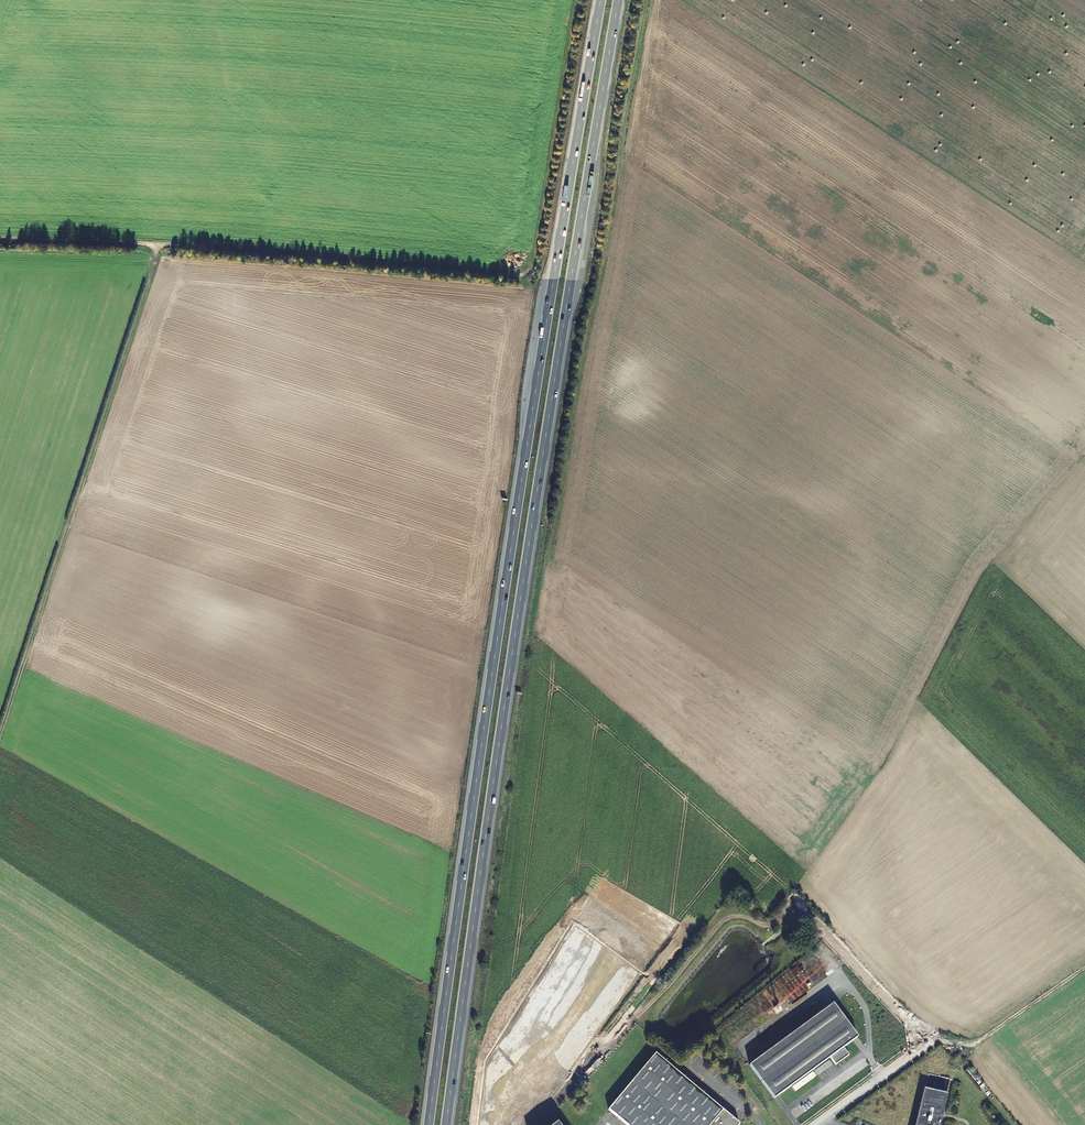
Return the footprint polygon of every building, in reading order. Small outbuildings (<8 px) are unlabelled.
[(859,1040),(835,1006),(751,1067),(775,1101),(832,1060),(837,1067),(851,1058),(845,1050),(859,1040)] [(657,1055),(653,1060),(715,1124),(739,1124),(657,1055)] [(653,1060),(633,1083),(672,1124),(715,1124),(653,1060)] [(633,1083),(610,1110),(627,1124),(672,1124),(633,1083)] [(924,1091),(916,1124),(939,1124),(946,1096),(924,1091)]
